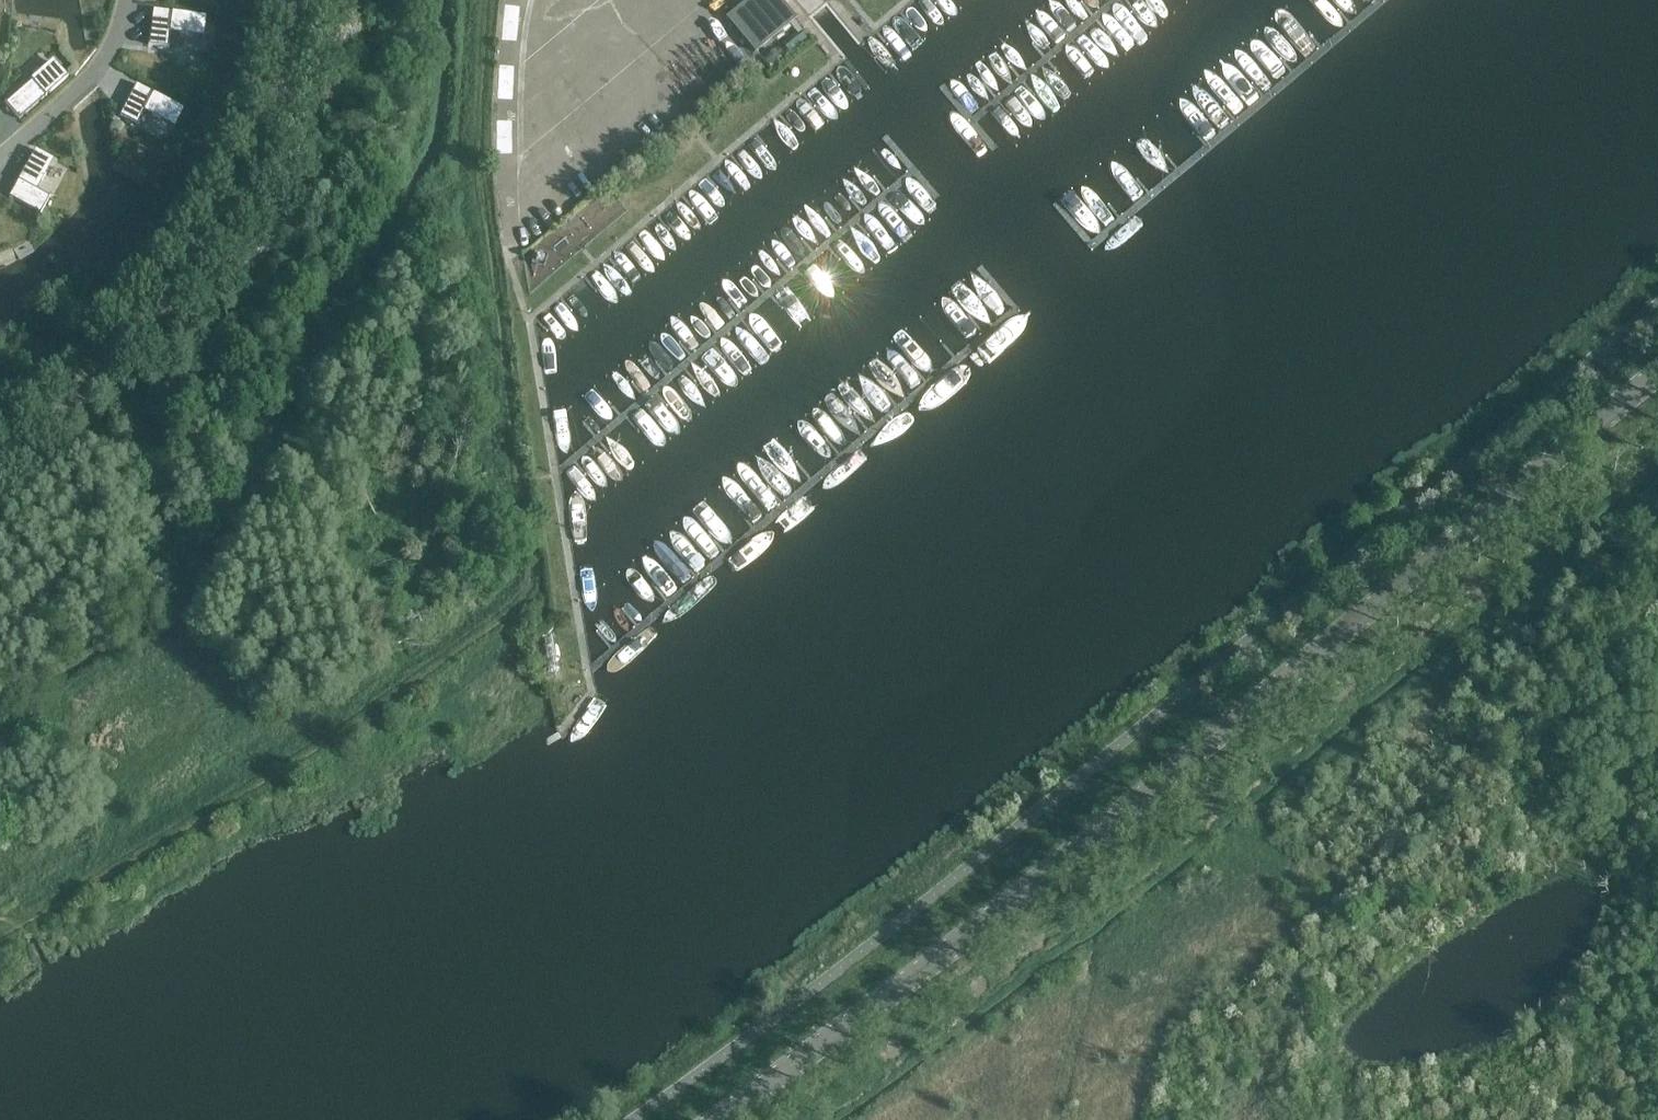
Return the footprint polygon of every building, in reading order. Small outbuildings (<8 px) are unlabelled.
[(798,17),(784,0),(745,0),(727,15),(757,51),(798,17)] [(207,17),(155,10),(149,45),(169,48),(171,32),(205,37),(207,17)] [(57,60),(9,105),(23,119),(69,77),(57,60)] [(147,114),(178,127),(186,108),(138,85),(124,114),(140,124),(147,114)] [(12,198),(42,214),(50,199),(39,192),(54,162),(37,150),(12,198)]
